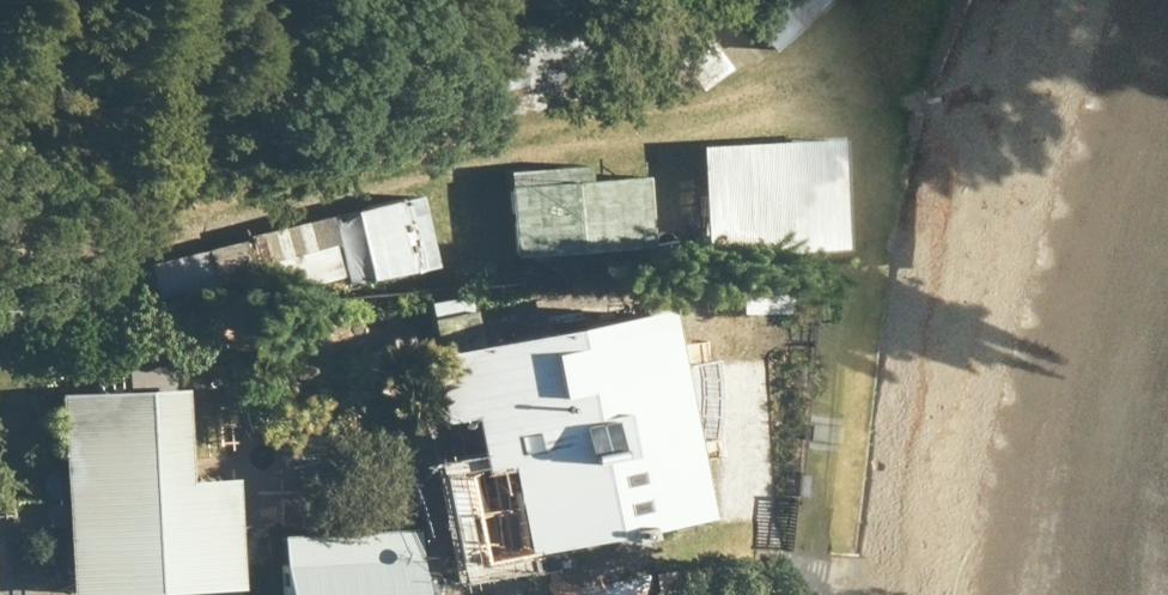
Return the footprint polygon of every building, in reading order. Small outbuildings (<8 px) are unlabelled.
[(773,49),(824,0),(726,0),(773,49)] [(685,91),(726,74),(705,23),(664,40),(685,91)] [(848,139),(711,145),(716,257),(853,251),(848,139)] [(589,167),(510,172),(516,259),(652,249),(646,176),(590,180),(589,167)] [(426,198),(360,211),(375,281),(440,268),(426,198)] [(265,297),(345,278),(337,244),(320,248),(310,208),(270,217),(279,257),(256,263),(265,297)] [(214,299),(249,291),(241,263),(211,271),(205,248),(161,259),(172,300),(212,289),(214,299)] [(743,287),(743,314),(791,315),(791,288),(743,287)] [(675,312),(437,361),(450,423),(479,417),(495,498),(508,495),(521,557),(718,516),(675,312)] [(67,398),(74,594),(104,594),(245,590),(241,481),(189,483),(186,393),(67,398)] [(287,537),(290,594),(424,594),(421,531),(287,537)]
